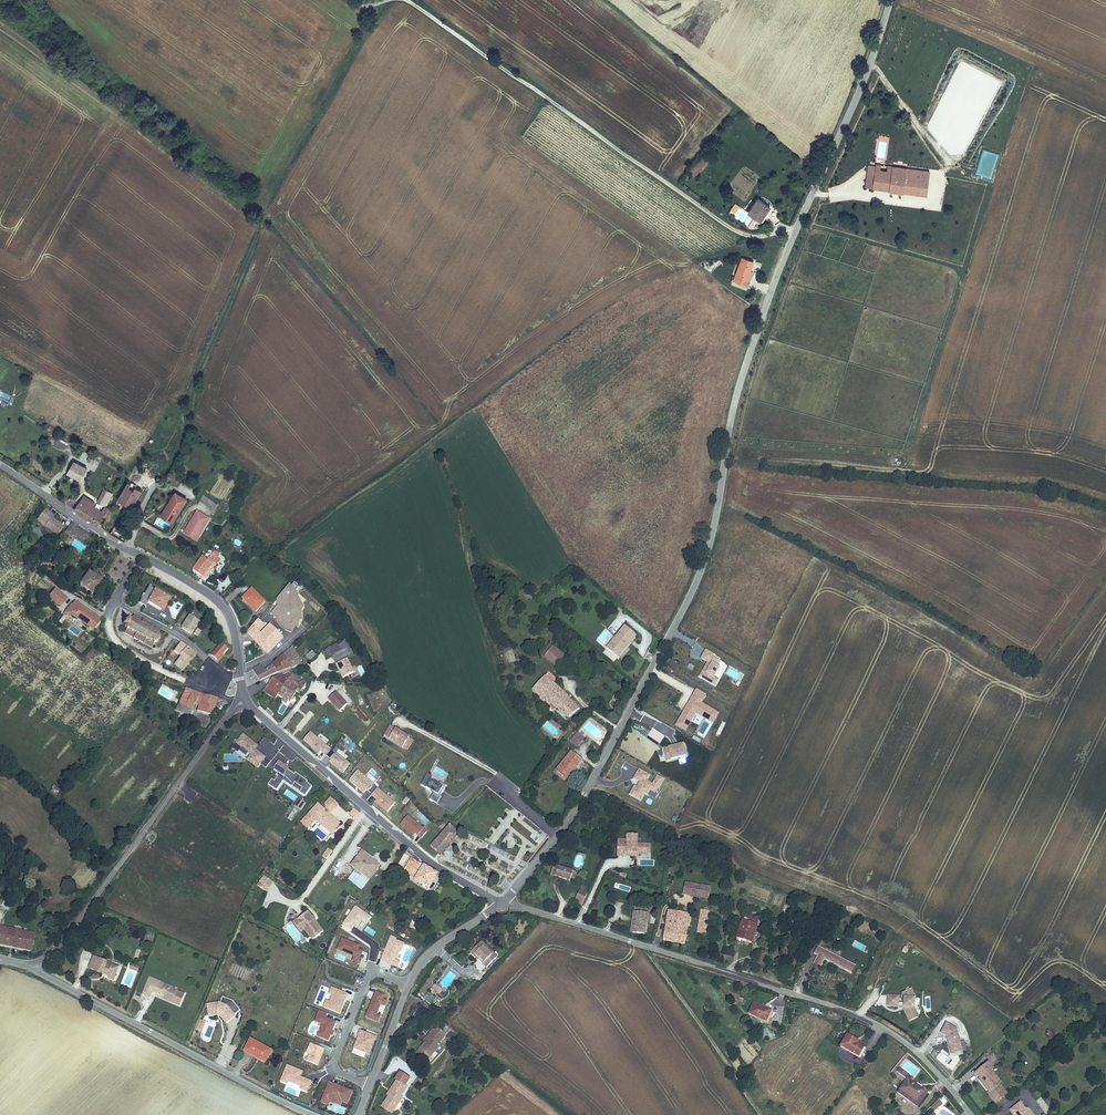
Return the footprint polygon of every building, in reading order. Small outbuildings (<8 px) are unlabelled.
[(696,175),(709,159),(704,155),(690,171),(696,175)] [(872,188),(904,193),(906,173),(890,171),(891,165),(876,163),(875,166),(872,188)] [(865,187),(872,188),(875,166),(868,165),(865,187)] [(891,165),(890,171),(906,173),(908,167),(891,165)] [(972,175),(974,168),(961,165),(959,172),(972,175)] [(930,171),(908,167),(906,173),(929,176),(930,171)] [(927,195),(929,176),(906,173),(904,193),(927,195)] [(761,221),(771,206),(757,197),(746,212),(761,221)] [(740,206),(734,202),(729,210),(735,213),(740,206)] [(748,287),(754,272),(751,271),(754,261),(742,257),(732,281),(748,287)] [(0,398),(0,404),(7,408),(9,402),(0,398)] [(75,459),(67,473),(81,481),(88,467),(75,459)] [(132,482),(128,480),(117,500),(128,506),(129,503),(133,505),(143,490),(135,487),(134,489),(130,487),(132,482)] [(74,510),(98,526),(109,508),(107,506),(114,493),(105,488),(97,502),(104,507),(103,510),(94,505),(96,502),(85,495),(74,510)] [(170,512),(168,515),(175,520),(189,498),(176,490),(165,508),(170,512)] [(214,509),(217,505),(204,496),(201,499),(214,509)] [(66,505),(73,509),(76,503),(69,499),(66,505)] [(219,508),(227,511),(230,505),(222,502),(219,508)] [(168,515),(170,512),(165,508),(161,514),(174,522),(175,520),(168,515)] [(46,527),(57,536),(62,527),(52,519),(53,517),(45,511),(39,519),(47,525),(46,527)] [(195,534),(197,531),(203,534),(212,519),(198,511),(186,529),(195,534)] [(72,524),(65,535),(73,539),(76,533),(89,541),(92,536),(79,528),(79,529),(72,524)] [(124,541),(129,533),(115,525),(111,533),(124,541)] [(197,542),(203,534),(197,531),(195,534),(186,529),(183,533),(197,542)] [(219,555),(215,551),(211,557),(210,557),(208,559),(203,555),(193,568),(206,578),(218,564),(222,568),(226,564),(221,561),(220,560),(218,557),(219,555)] [(89,570),(79,585),(94,595),(103,580),(89,570)] [(289,585),(278,597),(281,602),(277,606),(271,613),(277,619),(275,620),(278,625),(285,629),(285,631),(291,633),(294,627),(295,626),(295,625),(295,624),(299,621),(302,619),(301,611),(303,607),(295,591),(289,585)] [(149,586),(139,602),(146,607),(149,602),(152,604),(151,606),(160,611),(161,609),(164,612),(172,598),(156,588),(155,589),(149,586)] [(266,602),(252,587),(241,598),(255,613),(266,602)] [(61,607),(69,597),(56,588),(48,597),(61,607)] [(95,630),(103,619),(77,600),(74,603),(73,602),(65,613),(70,617),(72,615),(95,630)] [(126,629),(135,634),(133,638),(132,639),(137,641),(137,642),(138,642),(138,641),(144,644),(152,647),(153,643),(157,641),(157,642),(159,641),(158,640),(160,637),(161,637),(161,636),(160,636),(159,633),(160,633),(160,632),(159,632),(161,628),(153,624),(154,623),(152,622),(151,624),(148,622),(149,621),(148,620),(147,621),(144,620),(144,619),(143,618),(143,619),(133,614),(131,618),(128,617),(126,620),(125,619),(124,618),(123,618),(124,619),(122,622),(121,623),(121,624),(123,624),(122,627),(126,629)] [(189,614),(181,627),(192,635),(201,621),(189,614)] [(67,628),(72,622),(65,616),(60,622),(67,628)] [(258,619),(247,630),(249,632),(246,634),(266,654),(283,637),(269,623),(261,633),(256,628),(258,626),(259,628),(263,624),(258,619)] [(624,624),(616,635),(619,637),(614,643),(624,652),(637,636),(624,624)] [(126,629),(123,634),(133,638),(135,634),(126,629)] [(202,631),(198,629),(194,634),(198,637),(202,631)] [(614,643),(619,637),(616,635),(606,647),(619,658),(624,652),(614,643)] [(353,654),(346,639),(322,651),(326,659),(332,656),(335,663),(353,654)] [(174,665),(182,672),(198,654),(181,641),(174,651),(181,656),(174,665)] [(229,649),(221,642),(211,654),(218,660),(229,649)] [(543,657),(555,666),(565,656),(553,645),(543,657)] [(284,654),(291,668),(302,664),(294,646),(284,654)] [(715,654),(706,649),(700,659),(706,663),(698,676),(715,686),(719,679),(714,677),(720,667),(722,668),(725,664),(722,661),(713,657),(715,654)] [(315,655),(312,651),(306,656),(309,660),(315,655)] [(272,664),(277,673),(291,668),(284,654),(272,664)] [(343,678),(354,673),(347,659),(336,664),(343,678)] [(277,673),(272,664),(264,670),(260,665),(253,670),(260,680),(277,673)] [(299,694),(306,683),(291,673),(284,677),(288,682),(278,695),(283,698),(281,701),(286,704),(288,701),(290,703),(297,693),(299,694)] [(283,675),(272,679),(266,687),(273,691),(270,696),(275,699),(278,695),(288,682),(284,677),(283,675)] [(567,718),(580,708),(568,697),(569,696),(545,675),(531,690),(554,711),(557,709),(567,718)] [(266,687),(263,692),(270,696),(273,691),(266,687)] [(201,693),(186,688),(183,694),(191,697),(189,703),(196,705),(197,703),(201,693)] [(696,689),(676,725),(687,731),(696,713),(715,723),(720,714),(701,703),(707,695),(696,689)] [(328,700),(339,712),(347,704),(336,692),(328,700)] [(219,698),(201,693),(197,703),(194,709),(212,716),(219,698)] [(191,697),(183,694),(180,700),(185,702),(189,703),(191,697)] [(180,700),(176,710),(181,712),(185,702),(180,700)] [(185,702),(181,712),(191,717),(193,712),(194,709),(196,705),(189,703),(185,702)] [(269,708),(265,710),(269,717),(273,714),(269,708)] [(410,737),(390,725),(383,736),(408,751),(414,741),(409,738),(410,737)] [(665,736),(652,728),(647,736),(660,744),(665,736)] [(585,738),(576,731),(568,741),(577,748),(585,738)] [(331,749),(310,732),(302,741),(319,754),(320,752),(326,756),(331,749)] [(258,746),(243,734),(235,744),(240,748),(238,751),(246,756),(248,753),(250,755),(246,759),(257,769),(261,764),(266,768),(271,761),(256,749),(258,746)] [(683,743),(663,747),(666,761),(687,756),(683,743)] [(555,769),(568,779),(583,760),(571,750),(555,769)] [(350,764),(337,753),(335,755),(334,754),(329,760),(330,761),(328,762),(342,774),(350,764)] [(289,768),(279,761),(272,770),(276,773),(275,775),(277,777),(274,781),(271,779),(267,785),(276,791),(283,782),(292,787),(294,783),(302,788),(299,792),(305,796),(312,786),(307,783),(308,781),(295,772),(294,774),(288,770),(289,768)] [(649,775),(638,769),(633,778),(631,780),(633,785),(629,795),(640,801),(644,794),(648,795),(650,791),(655,794),(664,779),(657,775),(652,783),(646,780),(649,775)] [(374,784),(358,770),(348,780),(364,793),(366,791),(368,792),(374,784)] [(433,778),(427,774),(421,785),(434,793),(429,799),(437,804),(441,796),(438,795),(443,787),(431,780),(433,778)] [(59,787),(50,781),(47,787),(54,793),(59,787)] [(395,803),(377,788),(371,796),(376,801),(375,803),(387,813),(395,803)] [(326,806),(324,809),(317,803),(300,822),(308,829),(317,820),(320,822),(326,827),(329,827),(332,825),(335,829),(340,823),(330,815),(339,805),(330,797),(324,804),(326,806)] [(306,803),(299,798),(293,806),(300,811),(306,803)] [(408,815),(399,824),(413,837),(415,834),(420,839),(427,831),(408,815)] [(329,827),(326,827),(320,822),(320,825),(329,834),(333,834),(337,830),(335,829),(332,825),(329,827)] [(460,834),(449,825),(430,846),(439,855),(460,834)] [(617,839),(617,856),(637,857),(637,854),(650,854),(651,844),(638,844),(638,835),(626,834),(626,839),(617,839)] [(322,857),(326,859),(332,851),(328,848),(322,857)] [(350,865),(369,880),(381,865),(361,850),(350,865)] [(409,857),(404,854),(396,868),(401,871),(409,857)] [(410,857),(402,871),(409,877),(418,862),(410,857)] [(428,888),(437,873),(418,862),(409,877),(428,888)] [(551,875),(570,881),(574,870),(554,864),(551,875)] [(267,892),(273,883),(263,876),(256,886),(267,892)] [(708,901),(710,890),(682,883),(680,895),(708,901)] [(579,891),(576,899),(584,902),(587,894),(579,891)] [(597,907),(599,902),(594,899),(591,905),(597,907)] [(372,918),(356,907),(343,924),(352,930),(354,927),(362,932),(372,918)] [(662,942),(685,946),(691,914),(667,910),(662,942)] [(324,931),(308,911),(291,923),(300,933),(304,931),(312,941),(324,931)] [(629,933),(646,934),(649,913),(632,911),(629,933)] [(708,936),(711,918),(699,916),(696,934),(708,936)] [(414,929),(417,922),(410,919),(408,927),(414,929)] [(758,925),(743,920),(736,938),(752,944),(758,925)] [(0,925),(0,943),(32,950),(35,933),(0,925)] [(401,952),(404,943),(395,940),(396,938),(391,936),(381,961),(394,966),(399,951),(401,952)] [(360,945),(341,938),(336,950),(353,957),(351,961),(359,965),(363,958),(360,957),(363,951),(359,949),(360,945)] [(475,949),(472,953),(477,958),(479,955),(487,962),(494,955),(489,951),(481,944),(484,942),(480,938),(472,946),(475,949)] [(492,949),(484,942),(481,944),(489,951),(492,949)] [(856,965),(817,945),(813,953),(817,955),(813,963),(821,967),(825,960),(852,974),(856,965)] [(477,958),(485,964),(487,962),(479,955),(477,958)] [(109,980),(115,982),(121,966),(93,956),(88,968),(104,975),(104,974),(107,975),(109,980)] [(153,993),(156,994),(155,997),(180,1007),(186,994),(176,990),(177,988),(150,977),(142,994),(150,998),(153,993)] [(429,987),(435,992),(438,989),(431,984),(429,987)] [(347,995),(331,988),(329,993),(334,995),(331,1003),(326,1001),(324,1006),(339,1012),(347,995)] [(898,1007),(899,1007),(903,1007),(903,1011),(909,1022),(919,1016),(915,1008),(916,997),(911,988),(901,993),(903,997),(903,1003),(899,1003),(900,996),(887,995),(886,1006),(898,1007)] [(385,995),(375,991),(364,1017),(378,1023),(380,1016),(377,1015),(381,1006),(384,1007),(387,1001),(383,999),(385,995)] [(728,996),(738,1001),(740,996),(729,992),(728,996)] [(209,1017),(217,1016),(221,1018),(226,1024),(237,1015),(236,1015),(241,1011),(234,1001),(223,997),(221,1003),(219,1002),(206,1004),(209,1017)] [(753,1003),(748,1015),(764,1023),(770,1012),(753,1003)] [(327,1013),(319,1010),(314,1021),(322,1025),(317,1036),(328,1041),(330,1035),(332,1036),(333,1033),(332,1032),(336,1022),(325,1018),(327,1013)] [(773,1013),(770,1012),(764,1023),(767,1025),(773,1013)] [(207,1022),(200,1019),(196,1030),(202,1033),(207,1022)] [(957,1029),(946,1023),(939,1033),(947,1037),(950,1058),(964,1054),(957,1029)] [(424,1043),(415,1053),(427,1062),(441,1046),(439,1045),(447,1036),(435,1026),(422,1041),(424,1043)] [(376,1037),(359,1030),(350,1052),(364,1058),(366,1054),(369,1055),(376,1037)] [(839,1047),(859,1058),(865,1046),(859,1043),(860,1041),(846,1034),(839,1047)] [(274,1050),(251,1038),(243,1052),(266,1064),(274,1050)] [(324,1049),(309,1043),(304,1054),(308,1056),(306,1061),(318,1066),(324,1049)] [(994,1069),(989,1062),(975,1073),(979,1078),(977,1080),(987,1092),(987,1093),(995,1104),(1008,1094),(1000,1085),(1002,1083),(992,1071),(994,1069)] [(303,1071),(287,1065),(279,1082),(287,1084),(288,1082),(300,1087),(299,1090),(307,1093),(312,1081),(300,1077),(303,1071)] [(891,1072),(904,1082),(907,1078),(908,1078),(910,1075),(897,1065),(891,1072)] [(406,1087),(411,1080),(399,1072),(394,1080),(395,1081),(386,1095),(387,1097),(380,1107),(392,1114),(403,1099),(401,1097),(408,1088),(406,1087)] [(904,1082),(896,1093),(918,1108),(929,1092),(908,1078),(907,1078),(904,1082)] [(352,1091),(328,1081),(319,1102),(328,1105),(329,1102),(340,1106),(342,1102),(347,1104),(352,1091)] [(967,1105),(973,1103),(971,1095),(964,1097),(967,1105)] [(943,1104),(939,1100),(930,1108),(934,1112),(943,1104)] [(1029,1108),(1026,1108),(1020,1101),(1009,1110),(1012,1114),(1034,1114),(1029,1108)] [(976,1106),(972,1110),(977,1114),(986,1114),(976,1106)]
